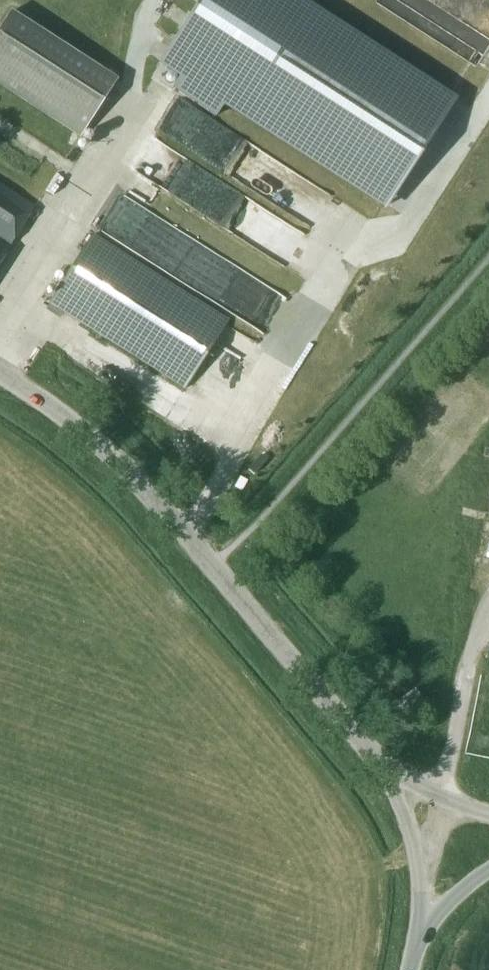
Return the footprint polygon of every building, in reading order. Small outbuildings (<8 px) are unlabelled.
[(162,60),(182,73),(173,87),(216,115),(225,101),(387,205),(454,100),(299,0),(200,0),(162,60)] [(478,62),(488,44),(488,34),(434,0),(380,0),(379,2),(478,62)] [(86,127),(118,75),(13,6),(0,28),(0,83),(81,134),(86,127)] [(175,105),(161,125),(246,182),(266,153),(209,113),(202,124),(175,105)] [(159,138),(139,167),(156,178),(176,149),(159,138)] [(292,193),(285,209),(315,222),(329,189),(297,174),(289,192),(292,193)] [(35,206),(0,183),(0,261),(35,206)] [(228,278),(231,272),(148,221),(136,240),(190,274),(227,297),(228,295),(231,297),(239,285),(228,278)] [(51,300),(187,389),(232,320),(95,232),(51,300)] [(249,308),(254,319),(261,317),(266,329),(282,323),(275,305),(268,308),(265,301),(249,308)] [(422,697),(415,688),(398,700),(405,709),(422,697)]
